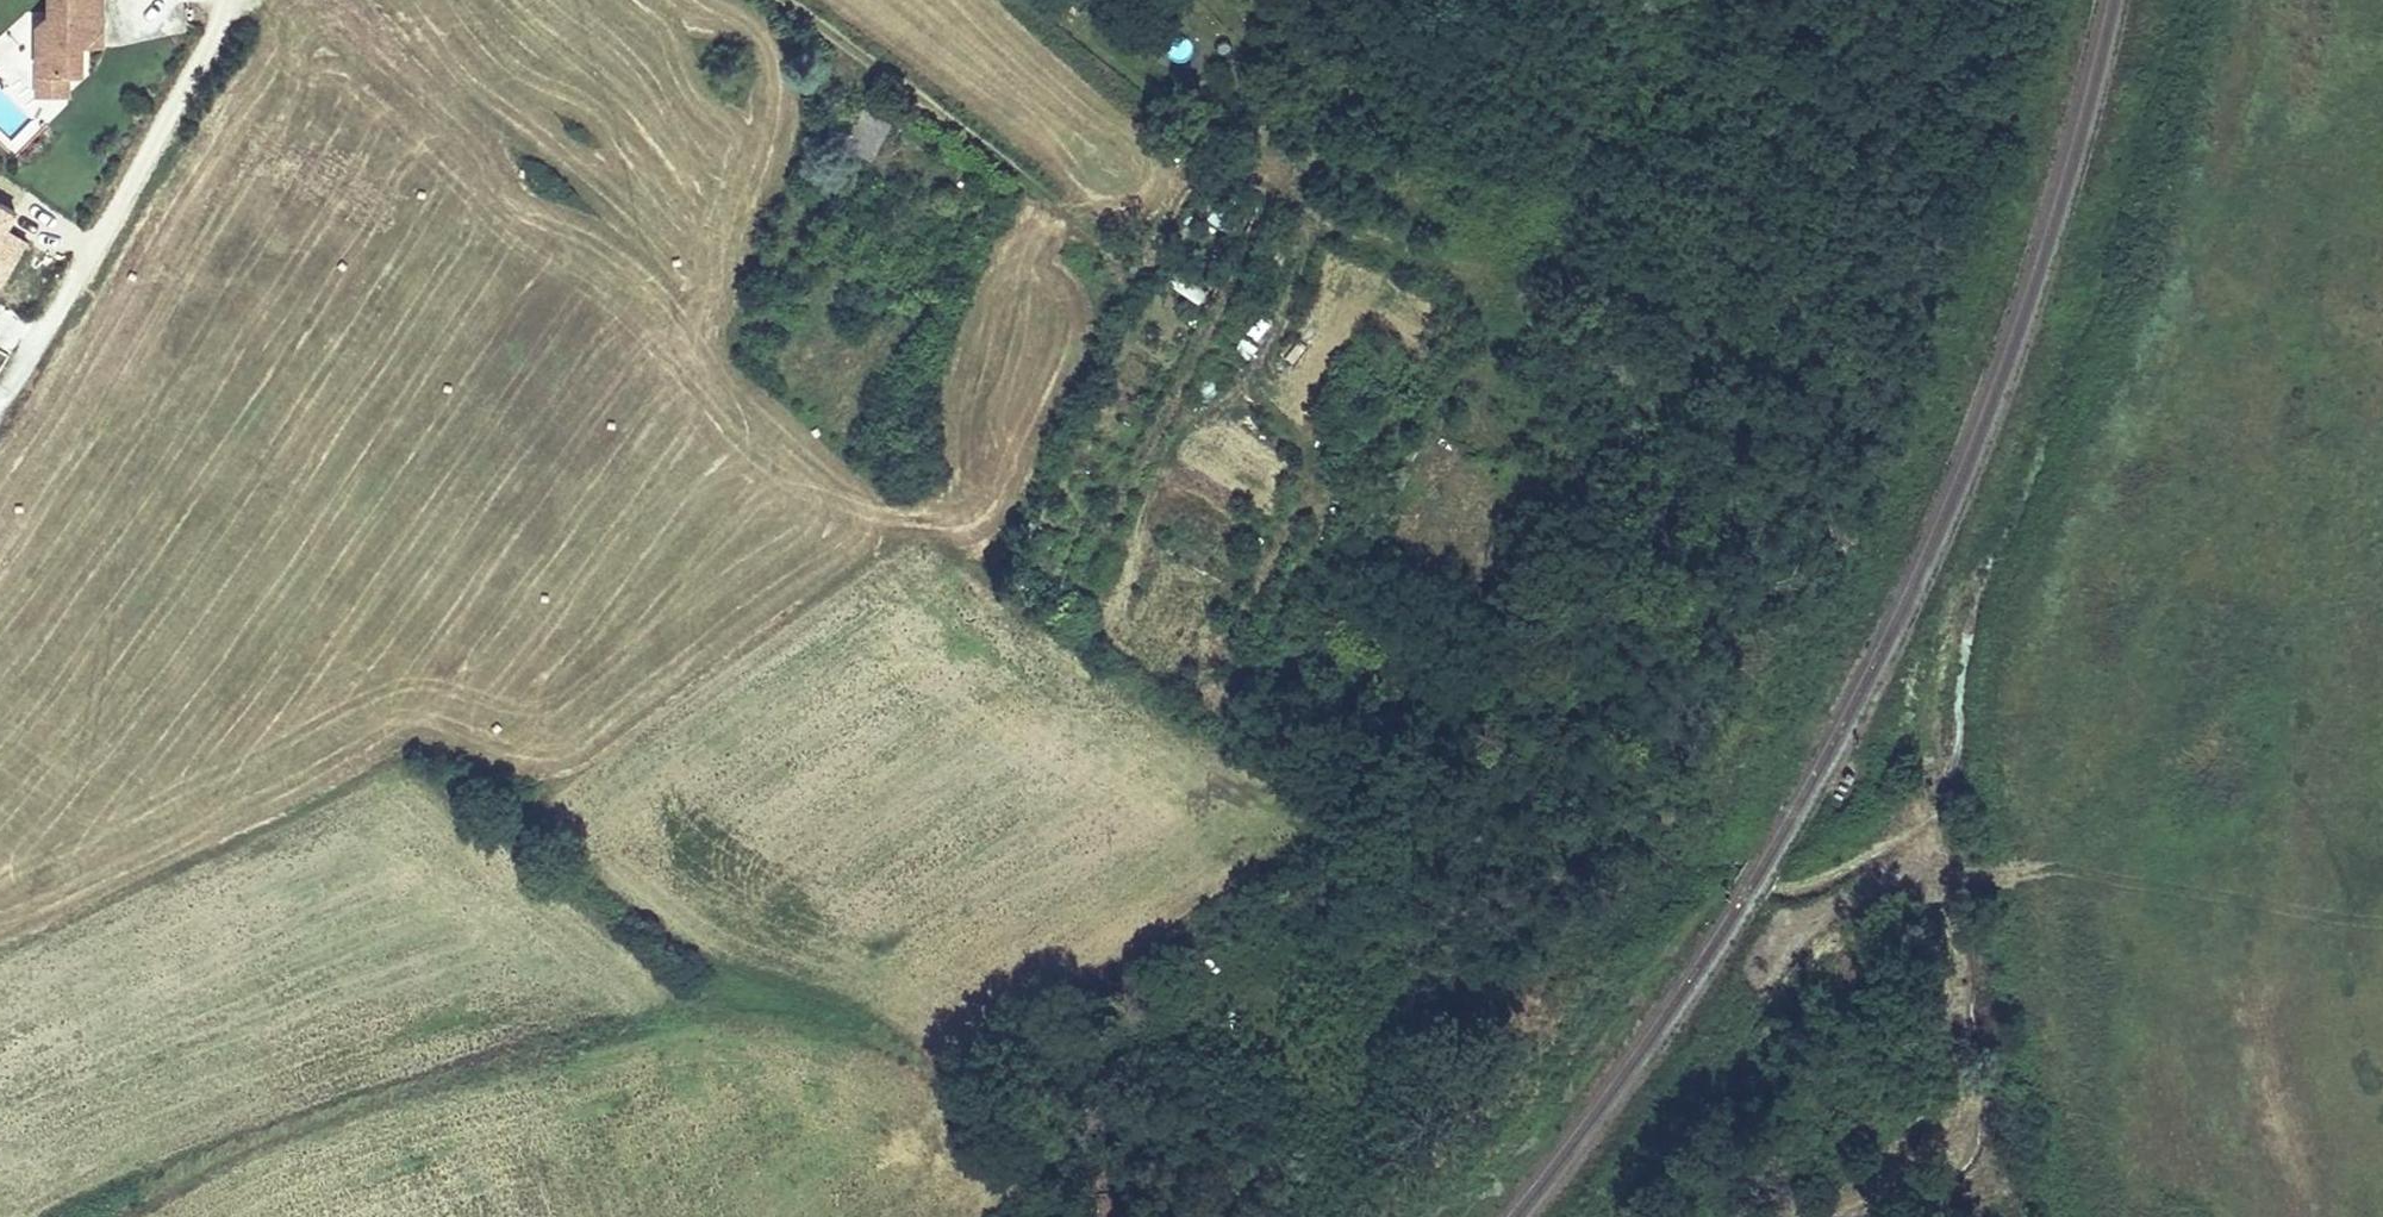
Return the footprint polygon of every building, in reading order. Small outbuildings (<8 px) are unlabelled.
[(89,62),(91,41),(91,33),(119,6),(120,0),(65,0),(64,3),(46,19),(44,60),(89,62)] [(91,33),(91,41),(117,42),(119,6),(91,33)]
